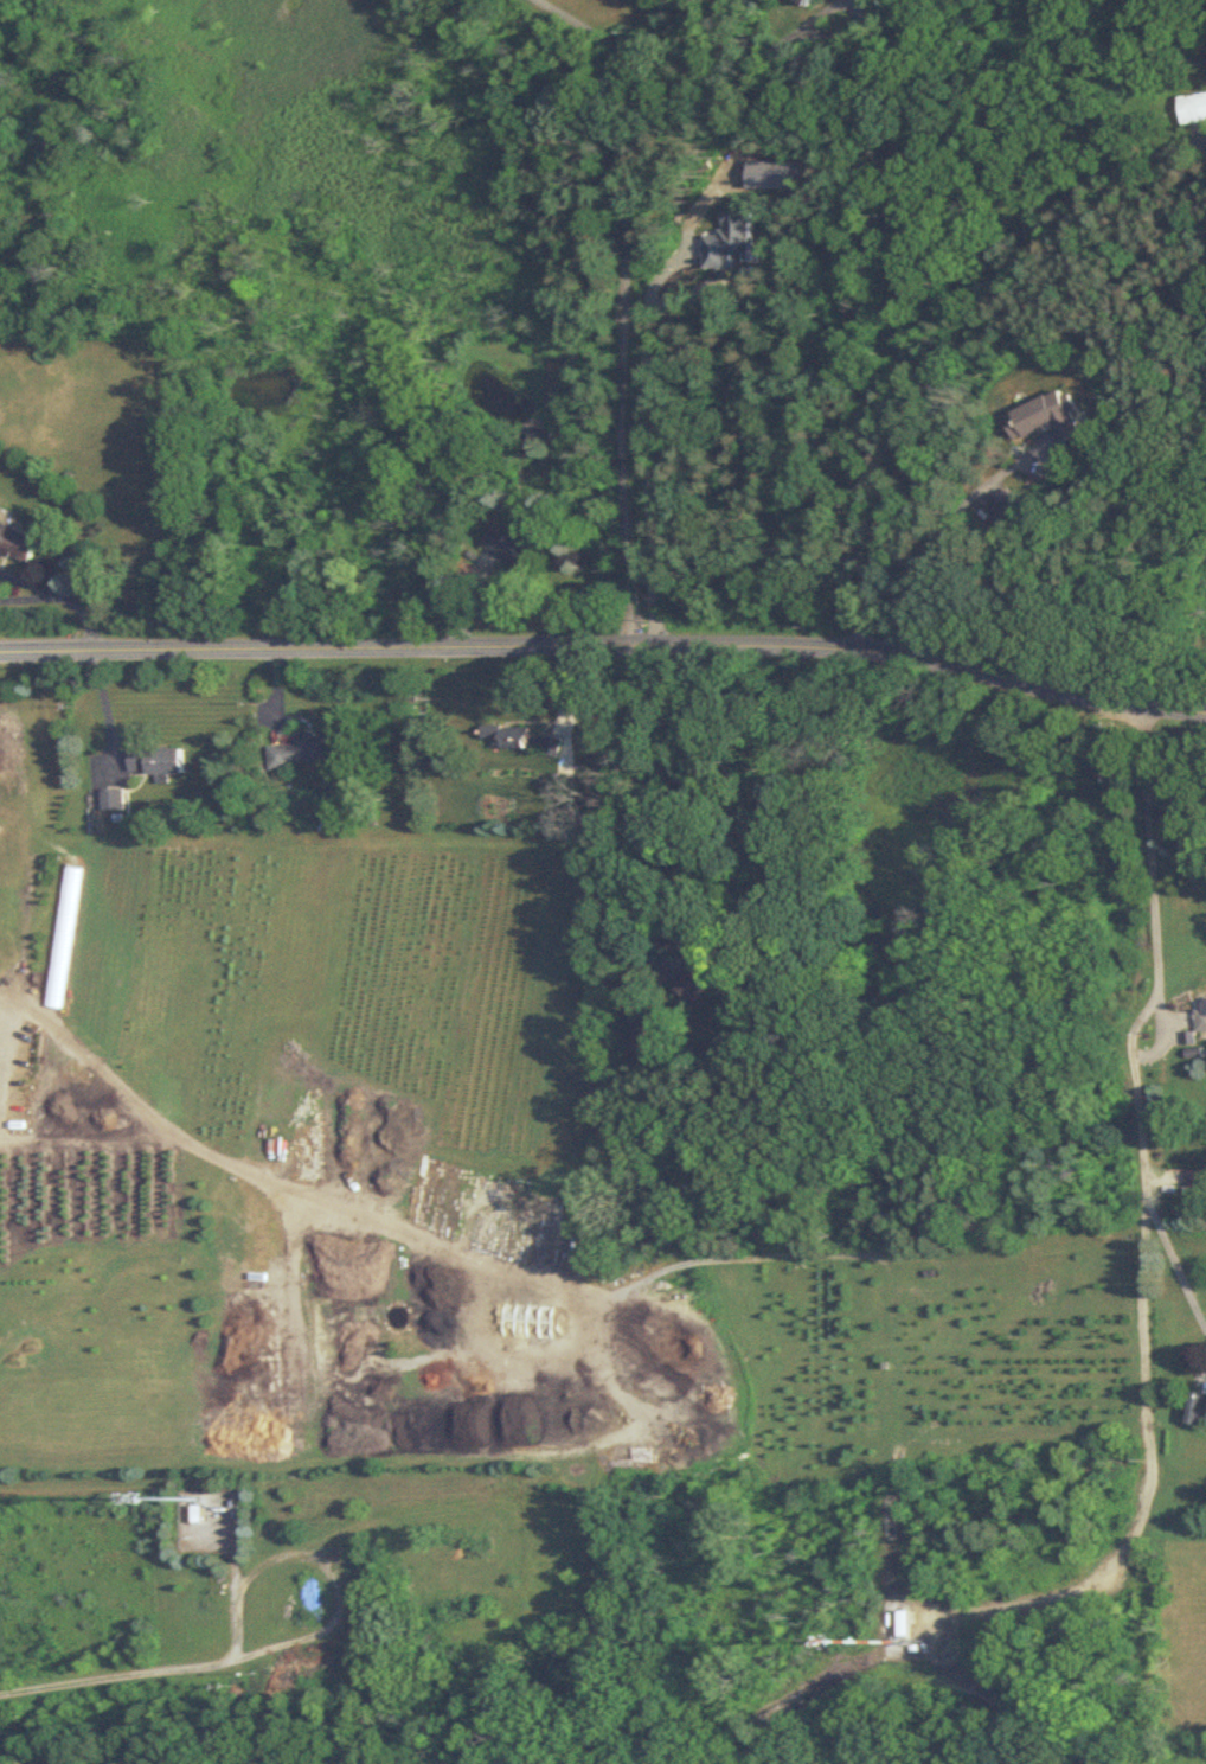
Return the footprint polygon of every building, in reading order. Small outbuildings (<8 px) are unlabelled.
[(1178,94),(1181,123),(1205,121),(1205,92),(1178,94)] [(752,209),(724,209),(724,234),(707,234),(707,266),(734,266),(734,259),(760,259),(760,242),(752,242),(752,209)] [(1085,434),(1066,388),(1006,412),(1018,441),(1055,426),(1062,444),(1085,434)] [(32,565),(42,536),(0,520),(0,553),(32,565)] [(484,548),(537,575),(550,552),(496,525),(484,548)] [(531,737),(531,727),(484,727),(484,749),(558,749),(558,737),(531,737)] [(292,762),(333,762),(333,734),(296,734),(296,746),(269,746),(269,771),(292,771),(292,762)] [(185,749),(131,749),(131,774),(185,774),(185,749)] [(123,790),(103,790),(103,809),(123,809),(123,790)] [(43,1006),(60,1008),(80,868),(63,866),(43,1006)] [(1204,997),(1204,1009),(1197,1009),(1197,1027),(1205,1026),(1205,997),(1204,997)] [(1189,1392),(1189,1424),(1205,1424),(1205,1392),(1189,1392)] [(907,1638),(907,1612),(897,1612),(897,1638),(907,1638)]
